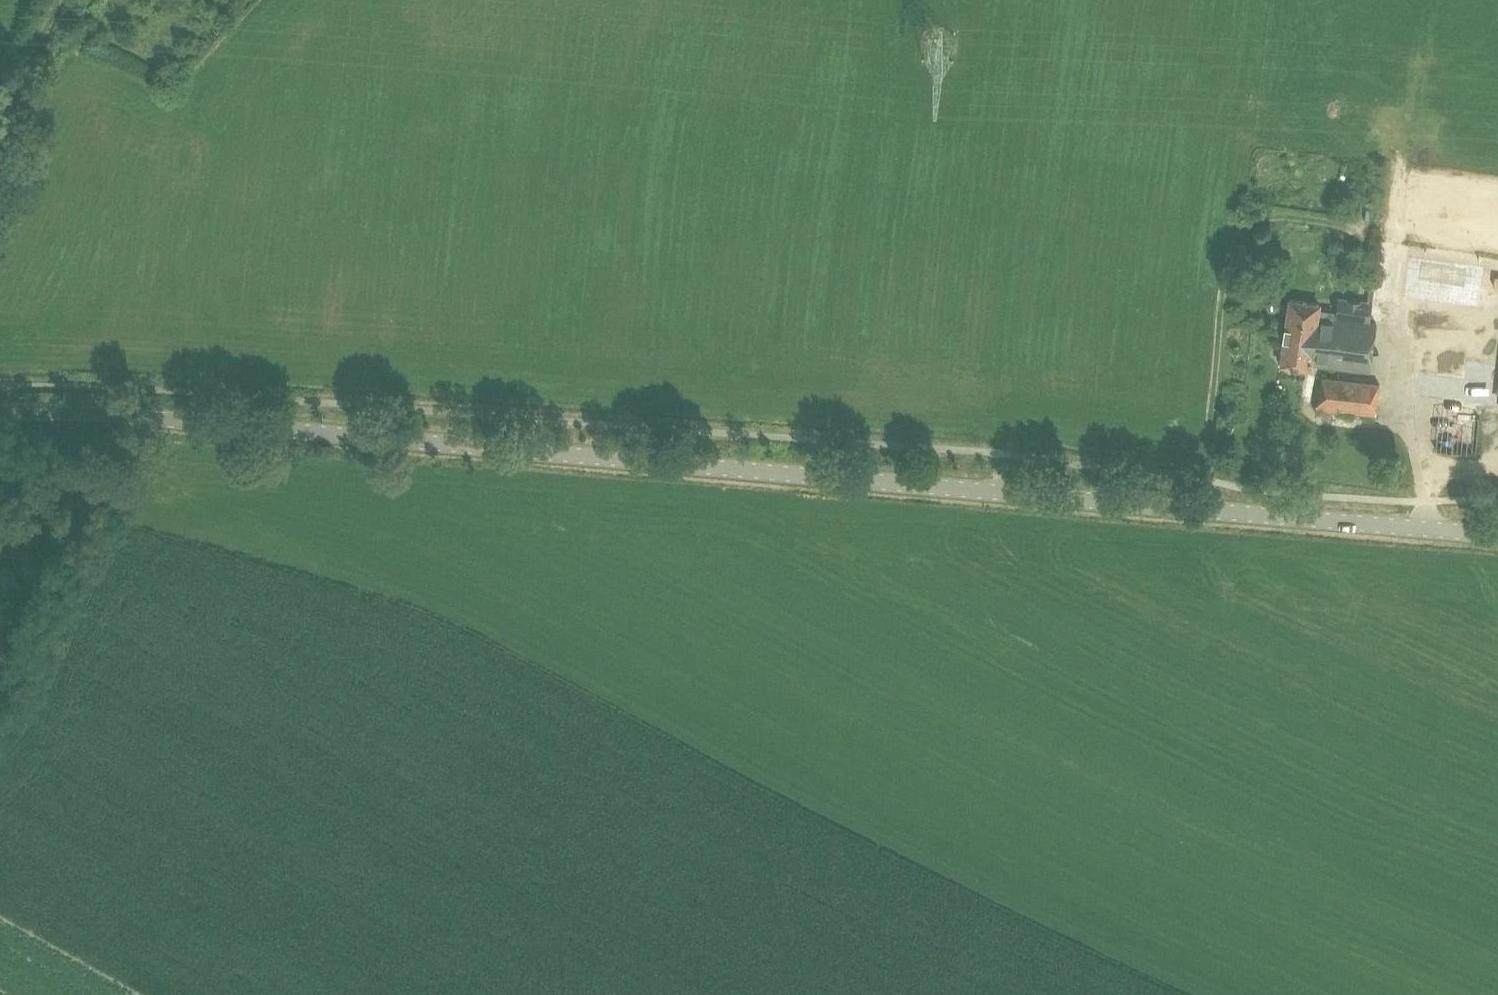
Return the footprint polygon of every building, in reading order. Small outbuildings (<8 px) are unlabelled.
[(1419,256),(1416,281),(1466,289),(1470,263),(1419,256)] [(1331,339),(1332,335),(1374,341),(1376,323),(1369,322),(1374,285),(1369,285),(1368,299),(1338,296),(1337,311),(1319,309),(1319,304),(1290,300),(1286,333),(1331,339)] [(1374,341),(1332,335),(1331,339),(1286,333),(1282,365),(1312,368),(1312,365),(1370,372),(1374,341)] [(1378,383),(1321,376),(1318,408),(1375,415),(1378,383)] [(1436,449),(1475,453),(1481,381),(1442,378),(1436,449)]
